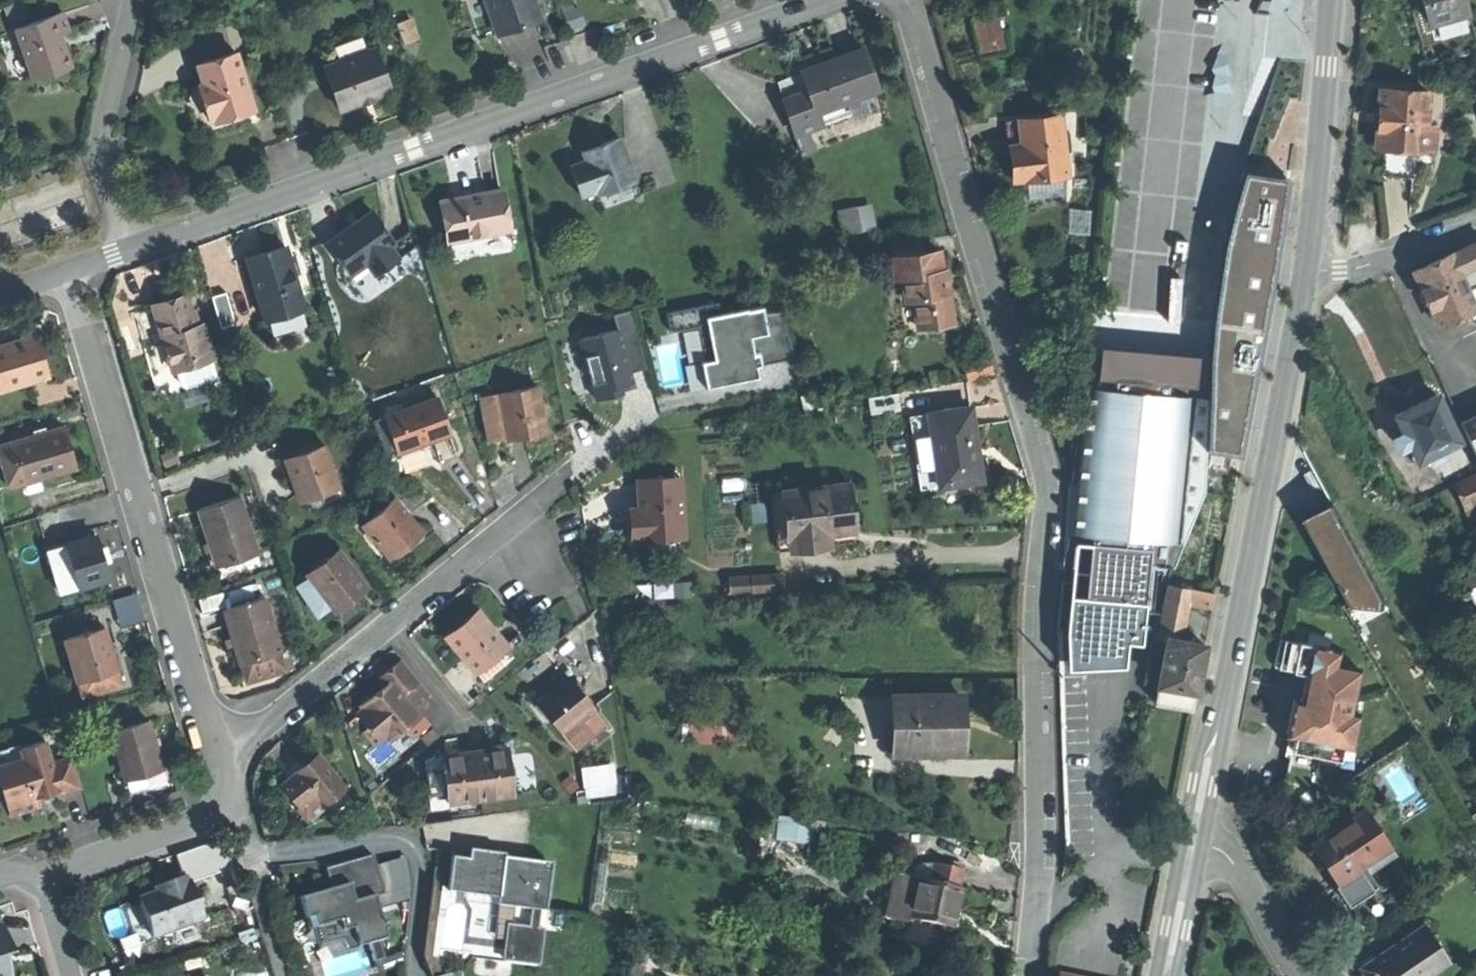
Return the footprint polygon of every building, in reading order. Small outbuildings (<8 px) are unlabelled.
[(498,33),(518,26),(539,19),(533,0),(486,0),(498,33)] [(1429,23),(1467,12),(1463,0),(1421,0),(1424,10),(1428,23),(1429,23)] [(1440,59),(1429,23),(1428,23),(1424,10),(1413,14),(1427,63),(1440,59)] [(53,79),(73,73),(65,51),(63,43),(72,40),(63,13),(16,29),(32,79),(51,72),(53,79)] [(975,24),(982,51),(1002,45),(996,19),(975,24)] [(367,100),(391,92),(376,49),(324,67),(339,110),(367,100)] [(815,112),(862,95),(878,90),(864,50),(825,64),(801,72),(807,88),(815,112)] [(215,119),(253,107),(236,53),(198,65),(205,85),(208,95),(196,98),(204,122),(215,119)] [(784,96),(807,88),(801,72),(778,81),(784,96)] [(196,98),(208,95),(205,85),(193,89),(195,94),(196,98)] [(1250,159),(1267,165),(1289,92),(1272,87),(1250,159)] [(815,112),(807,88),(784,96),(801,145),(824,137),(815,112)] [(1423,151),(1425,126),(1428,93),(1380,89),(1378,114),(1376,147),(1382,148),(1415,150),(1423,151)] [(862,95),(815,112),(824,137),(871,120),(862,95)] [(215,119),(216,123),(255,111),(253,107),(215,119)] [(1027,179),(1077,170),(1066,109),(1016,118),(1019,133),(1007,135),(1010,154),(1014,174),(1026,172),(1027,179)] [(1435,127),(1425,126),(1423,151),(1433,152),(1435,127)] [(598,195),(636,181),(620,137),(602,144),(603,146),(583,153),(586,160),(570,166),(581,197),(597,192),(598,195)] [(582,151),(583,153),(603,146),(602,144),(594,147),(582,151)] [(1413,178),(1415,150),(1382,148),(1380,175),(1413,178)] [(1252,196),(1286,202),(1291,177),(1245,169),(1237,194),(1252,196)] [(641,196),(636,181),(598,195),(603,209),(641,196)] [(448,244),(510,231),(501,188),(469,195),(439,201),(448,244)] [(1243,249),(1252,196),(1237,194),(1225,242),(1221,256),(1217,286),(1233,288),(1239,254),(1240,249),(1243,249)] [(1286,202),(1252,196),(1243,249),(1249,250),(1264,252),(1277,254),(1282,226),(1286,202)] [(838,208),(843,232),(877,224),(872,200),(838,208)] [(375,276),(398,261),(388,247),(394,243),(374,214),(354,228),(331,244),(351,273),(366,263),(375,276)] [(896,279),(903,278),(935,274),(932,252),(917,254),(915,241),(877,247),(882,281),(896,279)] [(1264,252),(1249,250),(1248,256),(1247,263),(1262,266),(1264,252)] [(265,324),(301,314),(284,252),(266,257),(248,262),(265,324)] [(1454,253),(1435,262),(1413,272),(1438,327),(1475,309),(1475,302),(1467,284),(1475,279),(1475,277),(1468,261),(1459,265),(1454,253)] [(945,272),(935,274),(903,278),(906,301),(914,300),(918,329),(953,324),(949,298),(945,272)] [(906,301),(903,278),(896,279),(903,331),(918,329),(914,300),(906,301)] [(177,371),(212,359),(199,321),(195,322),(185,294),(167,301),(149,307),(173,373),(177,371)] [(1214,320),(1248,325),(1251,302),(1215,296),(1214,320)] [(213,300),(222,331),(235,327),(226,297),(213,300)] [(1251,302),(1248,325),(1264,327),(1269,304),(1251,302)] [(796,360),(781,312),(765,315),(763,307),(721,315),(719,304),(667,314),(671,333),(698,327),(707,326),(714,359),(705,361),(701,362),(706,389),(742,382),(741,373),(758,370),(757,367),(796,360)] [(597,400),(622,393),(620,386),(633,383),(630,373),(644,370),(632,311),(614,315),(617,329),(581,340),(597,400)] [(1091,343),(1159,343),(1158,312),(1090,313),(1091,343)] [(307,333),(301,314),(265,324),(271,343),(307,333)] [(1253,386),(1264,327),(1248,325),(1214,320),(1210,378),(1253,386)] [(707,326),(698,327),(705,361),(714,359),(707,326)] [(42,375),(36,355),(31,335),(0,343),(0,386),(42,375)] [(1098,388),(1193,397),(1194,388),(1197,388),(1199,356),(1198,356),(1198,359),(1169,364),(1144,362),(1105,358),(1103,378),(1097,377),(1096,378),(1099,379),(1098,388)] [(219,377),(212,359),(177,371),(182,386),(188,389),(219,377)] [(760,378),(758,370),(741,373),(742,382),(752,380),(760,378)] [(635,390),(633,383),(620,386),(622,393),(635,390)] [(1209,399),(1193,397),(1098,388),(1088,387),(1088,389),(1091,389),(1076,533),(1073,533),(1073,534),(1092,536),(1151,541),(1185,544),(1205,492),(1209,399)] [(527,439),(544,436),(535,390),(497,397),(505,440),(506,443),(527,439)] [(898,394),(869,398),(871,415),(900,411),(898,394)] [(1442,450),(1459,441),(1437,396),(1414,407),(1397,415),(1405,433),(1396,438),(1401,448),(1406,446),(1414,462),(1428,455),(1433,464),(1445,458),(1442,450)] [(488,443),(505,440),(497,397),(479,400),(488,443)] [(386,420),(397,454),(426,445),(450,437),(438,402),(386,420)] [(929,417),(940,484),(940,487),(981,480),(975,445),(968,405),(928,412),(929,417)] [(1461,423),(1475,456),(1475,416),(1461,423)] [(940,484),(929,417),(909,420),(920,488),(940,484)] [(33,436),(46,432),(45,426),(32,430),(33,436)] [(46,432),(33,436),(0,446),(0,459),(9,488),(76,468),(70,450),(64,427),(46,432)] [(295,496),(336,484),(323,444),(283,457),(289,477),(295,496)] [(1475,501),(1475,475),(1454,485),(1464,507),(1475,501)] [(633,541),(685,537),(681,478),(638,481),(640,510),(631,511),(632,522),(633,541)] [(784,495),(794,552),(833,546),(831,535),(843,533),(858,530),(849,483),(784,495)] [(1331,573),(1361,557),(1321,487),(1292,503),(1331,573)] [(794,552),(784,495),(774,497),(785,554),(794,552)] [(217,565),(257,552),(239,497),(199,510),(208,537),(217,565)] [(362,525),(391,560),(408,545),(423,533),(395,498),(362,525)] [(1149,566),(1151,541),(1092,536),(1087,587),(1094,588),(1089,637),(1141,642),(1149,566)] [(55,599),(108,583),(101,560),(94,537),(42,553),(55,599)] [(1185,544),(1151,541),(1149,566),(1175,568),(1185,544)] [(309,575),(338,609),(351,598),(367,586),(338,551),(309,575)] [(1475,590),(1475,570),(1463,576),(1471,592),(1475,590)] [(338,609),(309,575),(296,586),(325,620),(338,609)] [(760,593),(790,592),(790,577),(760,578),(760,593)] [(1190,604),(1193,590),(1168,585),(1165,599),(1190,604)] [(1215,594),(1193,590),(1190,604),(1212,609),(1215,594)] [(117,625),(142,618),(135,591),(110,597),(117,625)] [(241,666),(282,654),(266,599),(224,611),(232,636),(241,666)] [(1190,604),(1165,599),(1158,636),(1167,638),(1183,641),(1190,604)] [(502,655),(511,647),(482,611),(467,623),(452,635),(481,671),(502,655)] [(77,683),(118,671),(112,651),(105,628),(64,640),(77,683)] [(1275,665),(1309,672),(1303,700),(1296,733),(1292,748),(1341,759),(1344,744),(1352,746),(1359,712),(1351,711),(1360,667),(1336,662),(1339,648),(1282,636),(1275,665)] [(1205,646),(1183,641),(1167,638),(1158,685),(1196,692),(1200,669),(1205,646)] [(502,655),(481,671),(489,681),(509,664),(502,655)] [(425,716),(438,705),(401,659),(378,678),(385,686),(394,679),(422,712),(425,716)] [(118,671),(77,683),(81,698),(122,686),(118,671)] [(539,702),(577,748),(604,726),(592,710),(594,709),(581,694),(569,678),(539,702)] [(409,723),(422,712),(394,679),(385,686),(377,692),(361,706),(389,739),(394,735),(409,723)] [(1192,710),(1196,692),(1158,685),(1154,702),(1192,710)] [(962,723),(961,695),(894,698),(897,755),(964,752),(962,723)] [(1296,733),(1303,700),(1295,698),(1291,715),(1288,732),(1296,733)] [(454,724),(438,705),(425,716),(434,727),(441,735),(454,724)] [(130,790),(165,780),(156,749),(148,720),(114,730),(126,775),(130,790)] [(400,742),(415,731),(409,723),(394,735),(400,742)] [(685,742),(748,746),(749,726),(686,723),(685,742)] [(422,737),(429,745),(441,735),(434,727),(422,737)] [(328,768),(333,786),(356,779),(342,734),(319,741),(320,746),(314,748),(299,752),(307,775),(328,768)] [(81,787),(72,756),(52,762),(45,741),(21,748),(24,759),(0,766),(0,781),(11,816),(40,807),(36,796),(48,793),(59,790),(60,794),(81,787)] [(475,752),(481,800),(513,796),(508,748),(492,750),(475,752)] [(481,800),(475,752),(459,754),(442,756),(448,804),(481,800)] [(448,804),(442,756),(426,764),(431,806),(448,804)] [(275,792),(298,776),(291,766),(268,782),(275,792)] [(613,767),(583,771),(585,786),(615,782),(613,767)] [(192,785),(186,768),(178,771),(181,780),(175,782),(178,790),(192,785)] [(328,768),(307,775),(303,776),(309,793),(333,786),(328,768)] [(1338,882),(1360,868),(1392,847),(1368,808),(1313,843),(1327,865),(1338,882)] [(776,815),(776,840),(812,839),(811,814),(776,815)] [(300,898),(306,920),(313,917),(317,928),(339,922),(342,931),(353,928),(359,947),(369,944),(374,962),(384,959),(379,941),(387,939),(384,930),(388,929),(385,918),(381,919),(375,897),(384,894),(372,855),(335,865),(342,889),(333,891),(332,888),(330,889),(300,898)] [(536,969),(549,869),(448,856),(444,891),(475,895),(473,914),(467,960),(536,969)] [(911,877),(910,880),(916,881),(958,889),(962,871),(928,864),(923,865),(918,867),(914,871),(911,877)] [(325,868),(330,889),(332,888),(333,891),(342,889),(335,865),(325,868)] [(1372,887),(1360,868),(1338,882),(1350,901),(1372,887)] [(909,918),(916,881),(910,880),(892,876),(883,919),(908,924),(909,918)] [(152,937),(201,920),(188,882),(186,883),(184,878),(166,884),(167,889),(157,893),(139,899),(152,937)] [(958,889),(916,881),(909,918),(951,926),(951,925),(955,905),(958,889)] [(155,888),(157,893),(167,889),(166,884),(160,886),(155,888)] [(960,906),(955,905),(951,925),(957,926),(959,915),(960,906)] [(309,930),(317,928),(313,917),(306,920),(309,930)] [(1426,923),(1397,942),(1396,947),(1391,951),(1386,950),(1361,966),(1367,975),(1427,975),(1440,968),(1430,953),(1441,947),(1426,923)] [(11,954),(3,925),(0,926),(0,957),(11,954)] [(1430,953),(1440,968),(1450,961),(1441,947),(1430,953)]
